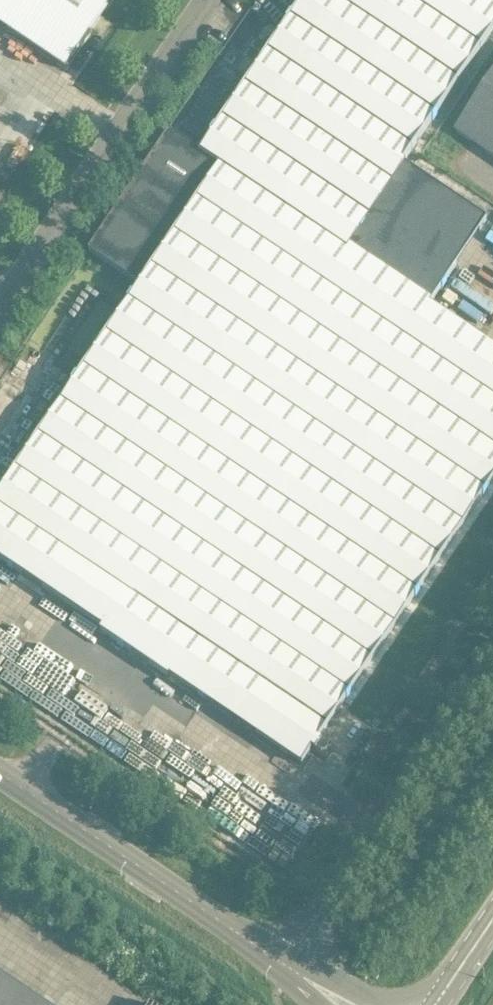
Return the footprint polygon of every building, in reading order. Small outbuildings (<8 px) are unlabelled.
[(98,631),(166,676),(168,672),(206,698),(229,664),(278,698),(254,733),(299,764),(309,749),(319,755),(324,754),(326,751),(325,746),(323,745),(325,743),(323,734),(321,732),(492,476),(492,351),(426,306),(484,221),(400,164),(492,25),(492,9),(479,0),(300,0),(197,152),(166,131),(86,251),(136,285),(0,487),(0,560),(100,627),(98,631)] [(64,70),(111,0),(0,0),(0,27),(64,70)] [(453,133),(492,159),(492,73),(453,133)] [(0,975),(0,1004),(44,1004),(0,975)]
